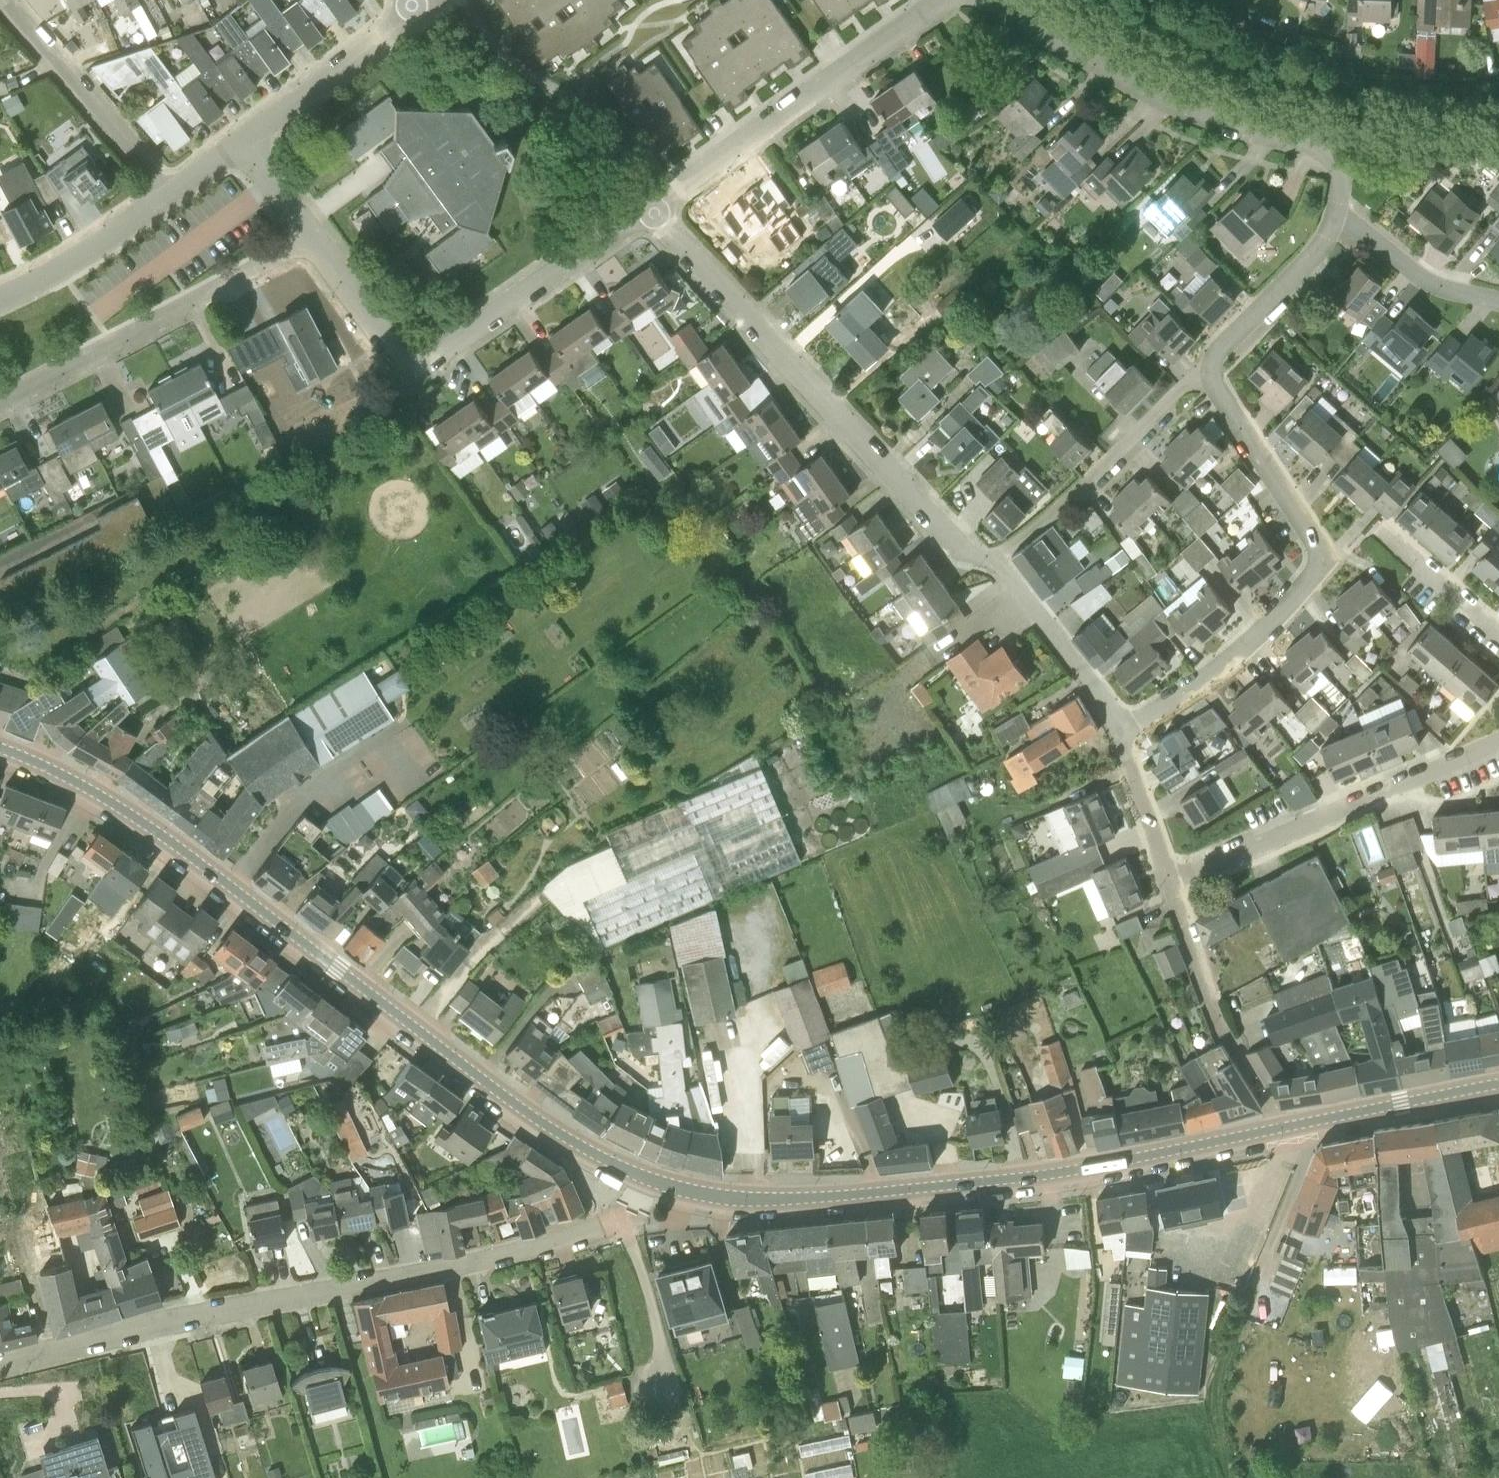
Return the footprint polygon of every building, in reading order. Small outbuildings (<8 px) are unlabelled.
[(78,23),(88,18),(81,4),(88,0),(66,0),(78,23)] [(112,0),(120,14),(130,8),(126,0),(113,0),(112,0)] [(130,8),(148,40),(157,35),(140,3),(138,0),(126,0),(130,8)] [(281,12),(272,0),(248,0),(265,24),(248,37),(273,71),(289,59),(284,55),(303,42),(280,13),(281,12)] [(281,12),(280,13),(303,42),(306,46),(322,34),(320,30),(325,26),(337,17),(340,21),(324,0),(298,0),(281,12)] [(340,21),(356,9),(349,0),(324,0),(340,21)] [(527,0),(494,0),(496,3),(542,64),(557,53),(562,60),(568,55),(545,23),(538,28),(531,18),(537,13),(527,0)] [(568,15),(562,19),(554,9),(560,5),(557,0),(527,0),(537,13),(545,23),(568,55),(582,45),(587,52),(592,47),(568,15)] [(587,0),(569,0),(576,9),(568,15),(592,47),(598,43),(593,36),(607,27),(587,0)] [(607,27),(613,22),(608,15),(623,4),(620,0),(587,0),(607,27)] [(707,4),(712,11),(698,20),(746,89),(766,75),(741,40),(734,45),(727,34),(734,29),(713,0),(712,0),(707,4)] [(734,29),(740,25),(748,35),(741,40),(766,75),(785,61),(742,0),(727,0),(723,2),(722,0),(713,0),(734,29)] [(790,68),(812,53),(807,46),(775,0),(742,0),(785,61),(790,68)] [(834,27),(855,12),(846,0),(815,0),(834,27)] [(855,12),(872,0),(846,0),(855,12)] [(1391,0),(1350,0),(1349,22),(1361,23),(1361,18),(1390,19),(1390,16),(1398,15),(1398,0),(1391,0)] [(1435,5),(1419,4),(1418,30),(1433,31),(1434,22),(1467,24),(1468,0),(1435,0),(1435,5)] [(1498,40),(1498,1),(1484,3),(1490,41),(1498,40)] [(273,71),(248,37),(229,12),(214,24),(232,48),(214,62),(239,96),(255,84),(252,80),(270,67),(272,71),(273,71)] [(681,43),(725,104),(729,111),(751,95),(746,89),(698,20),(692,25),(696,32),(681,43)] [(171,36),(167,25),(159,28),(163,39),(171,36)] [(175,38),(201,71),(181,86),(207,120),(221,109),(219,106),(231,96),(236,92),(239,96),(214,62),(206,52),(192,32),(175,38)] [(81,38),(84,45),(94,40),(91,33),(81,38)] [(1415,75),(1434,77),(1437,38),(1417,37),(1415,75)] [(151,46),(133,52),(92,65),(91,66),(110,88),(151,76),(166,96),(136,119),(157,142),(163,136),(172,146),(188,134),(185,130),(202,118),(205,121),(207,120),(181,86),(180,87),(172,77),(151,46)] [(651,104),(675,138),(680,145),(702,130),(698,123),(654,61),(639,72),(634,65),(628,69),(633,76),(632,77),(643,93),(651,104)] [(655,153),(675,138),(651,104),(644,109),(637,98),(643,93),(632,77),(633,76),(628,69),(623,63),(617,67),(622,74),(607,84),(655,153)] [(104,81),(93,68),(88,72),(99,85),(104,81)] [(913,110),(919,118),(941,104),(917,69),(896,84),(913,110)] [(7,89),(18,85),(15,75),(3,79),(7,89)] [(1024,157),(1042,140),(1034,131),(1054,111),(1046,102),(1052,97),(1035,79),(1009,105),(1004,109),(1023,129),(1010,142),(1024,157)] [(886,149),(885,149),(900,171),(910,165),(897,146),(913,135),(908,127),(908,126),(919,118),(913,110),(896,84),(874,99),(892,124),(876,136),(878,139),(879,138),(886,149)] [(25,108),(17,93),(3,100),(10,116),(25,108)] [(511,146),(503,137),(493,140),(470,108),(395,107),(389,99),(392,97),(390,94),(336,134),(338,137),(341,135),(355,154),(352,156),(354,159),(394,129),(394,138),(395,139),(381,150),(382,150),(394,168),(391,171),(392,172),(388,175),(389,176),(385,179),(386,180),(382,183),(384,185),(377,189),(378,190),(364,201),(365,203),(367,201),(388,229),(385,230),(387,232),(401,222),(402,222),(408,218),(409,219),(413,217),(414,218),(417,215),(418,216),(422,214),(423,215),(427,212),(428,213),(429,213),(441,229),(440,230),(441,232),(456,221),(457,222),(463,225),(424,254),(426,257),(428,256),(442,275),(440,276),(442,279),(494,241),(486,231),(511,146)] [(878,139),(863,149),(843,120),(822,134),(840,160),(852,177),(877,159),(876,156),(885,149),(886,149),(879,138),(878,139)] [(1055,179),(1052,182),(1066,196),(1081,181),(1099,164),(1089,154),(1104,139),(1086,120),(1074,132),(1070,128),(1051,146),(1060,155),(1045,169),(1055,179)] [(940,150),(962,135),(955,125),(933,139),(940,150)] [(844,168),(840,160),(822,134),(800,150),(827,188),(848,173),(844,168)] [(67,157),(44,173),(57,195),(70,185),(81,200),(88,195),(91,200),(112,185),(101,171),(98,173),(90,163),(93,161),(82,146),(67,157)] [(1103,160),(1099,164),(1081,181),(1097,198),(1108,187),(1123,202),(1153,173),(1146,166),(1151,161),(1137,146),(1119,163),(1112,170),(1103,160)] [(885,149),(876,156),(877,159),(890,178),(900,171),(885,149)] [(1459,155),(1434,150),(1432,157),(1457,163),(1459,155)] [(57,195),(44,173),(32,179),(7,193),(14,206),(3,212),(20,243),(52,226),(40,204),(44,202),(45,204),(57,195)] [(792,206),(770,173),(746,190),(745,189),(716,209),(748,257),(770,242),(778,254),(803,237),(785,211),(792,206)] [(1204,179),(1196,187),(1184,175),(1158,200),(1156,198),(1144,210),(1145,211),(1145,210),(1169,234),(1173,231),(1182,239),(1186,234),(1206,215),(1198,206),(1214,190),(1204,179)] [(902,187),(909,182),(904,176),(897,181),(902,187)] [(1485,200),(1498,211),(1498,183),(1485,200)] [(1270,209),(1250,188),(1220,216),(1221,217),(1210,228),(1241,259),(1242,258),(1286,217),(1274,205),(1270,209)] [(1444,198),(1433,189),(1410,218),(1427,232),(1427,233),(1449,251),(1479,214),(1457,196),(1451,190),(1444,198)] [(841,227),(845,224),(823,193),(813,200),(817,206),(835,232),(841,227)] [(1044,195),(1035,204),(1045,214),(1054,205),(1044,195)] [(817,206),(813,200),(811,197),(796,208),(802,217),(817,206)] [(963,197),(933,223),(948,240),(978,213),(963,197)] [(859,242),(844,225),(794,269),(794,270),(796,269),(801,275),(788,287),(811,313),(851,278),(850,277),(849,278),(836,263),(861,242),(860,241),(859,242)] [(1199,246),(1186,234),(1175,247),(1187,258),(1188,257),(1206,276),(1218,264),(1200,245),(1199,246)] [(420,250),(408,259),(412,264),(424,255),(420,250)] [(1088,286),(1099,273),(1086,261),(1075,273),(1088,286)] [(650,305),(658,316),(668,309),(672,312),(681,292),(672,288),(670,290),(653,264),(632,278),(651,304),(650,305)] [(1373,295),(1383,283),(1360,264),(1343,284),(1339,280),(1326,296),(1343,310),(1346,307),(1361,319),(1377,299),(1373,295)] [(1185,290),(1175,300),(1191,317),(1200,308),(1214,321),(1236,299),(1213,277),(1210,281),(1206,277),(1188,293),(1185,290)] [(637,326),(631,318),(650,305),(651,304),(632,278),(612,293),(621,306),(611,313),(626,334),(637,326)] [(1106,278),(1092,291),(1102,302),(1116,289),(1106,278)] [(945,317),(972,292),(962,282),(936,306),(945,317)] [(829,322),(849,343),(868,325),(858,314),(868,304),(859,294),(829,322)] [(1435,327),(1410,306),(1393,325),(1382,316),(1362,340),(1403,375),(1425,349),(1420,345),(1435,327)] [(334,364),(304,307),(278,321),(280,323),(277,325),(270,329),(268,326),(227,348),(240,372),(291,345),(301,364),(289,371),(296,384),(334,364)] [(626,334),(611,313),(601,320),(592,307),(572,321),(590,347),(610,332),(617,341),(626,334)] [(1162,320),(1153,311),(1130,334),(1149,353),(1158,344),(1175,360),(1197,338),(1171,312),(1162,320)] [(589,348),(590,347),(572,321),(551,335),(560,347),(550,354),(566,377),(565,377),(575,390),(585,383),(579,374),(598,361),(589,348)] [(689,353),(704,342),(691,323),(671,337),(677,345),(676,346),(683,357),(689,353)] [(868,325),(849,343),(868,364),(898,337),(888,327),(878,336),(868,325)] [(1058,366),(1081,348),(1066,329),(1034,355),(1042,364),(1051,357),(1058,366)] [(1472,334),(1457,352),(1444,342),(1429,361),(1448,376),(1451,373),(1469,387),(1498,351),(1498,350),(1485,339),(1482,342),(1472,334)] [(650,356),(672,353),(670,341),(649,344),(650,356)] [(711,351),(704,342),(689,353),(683,357),(691,367),(699,362),(712,381),(738,362),(724,342),(711,351)] [(919,419),(941,399),(932,390),(955,367),(933,345),(907,369),(917,380),(899,397),(919,419)] [(1276,414),(1308,379),(1273,348),(1249,375),(1273,397),(1266,404),(1276,414)] [(532,349),(512,363),(530,389),(551,375),(556,383),(565,377),(566,377),(550,354),(540,361),(532,349)] [(1114,361),(1104,352),(1087,370),(1128,411),(1154,385),(1133,364),(1129,369),(1117,357),(1114,361)] [(1005,373),(988,355),(967,374),(976,384),(980,380),(986,386),(1005,373)] [(174,376),(200,425),(225,411),(225,412),(236,406),(241,414),(246,411),(254,426),(265,420),(247,385),(219,400),(200,362),(174,376)] [(726,417),(746,403),(739,392),(753,383),(738,362),(712,381),(694,395),(716,424),(726,417)] [(540,402),(530,389),(512,363),(491,378),(504,397),(494,404),(510,425),(521,417),(520,416),(540,402)] [(148,389),(164,423),(172,439),(200,425),(174,376),(148,389)] [(995,392),(1006,384),(1000,376),(989,384),(995,392)] [(254,388),(259,399),(277,392),(272,380),(254,388)] [(984,428),(970,414),(990,394),(981,384),(961,404),(943,422),(956,437),(945,447),(961,465),(983,444),(988,450),(1001,437),(988,424),(984,428)] [(1302,449),(1335,413),(1338,409),(1320,394),(1322,392),(1315,385),(1307,393),(1290,413),(1298,420),(1283,437),(1292,444),(1294,442),(1302,449)] [(510,425),(494,404),(485,411),(475,398),(455,412),(480,446),(510,425)] [(753,412),(746,403),(726,417),(716,424),(715,425),(722,435),(735,427),(749,446),(762,437),(788,418),(773,398),(753,412)] [(88,439),(94,450),(119,438),(113,426),(111,423),(120,418),(110,400),(101,404),(100,401),(75,414),(88,439)] [(1074,465),(1092,447),(1054,410),(1045,419),(1060,433),(1051,443),(1074,465)] [(480,446),(455,412),(435,427),(443,439),(434,445),(450,468),(480,446)] [(1359,434),(1335,413),(1302,449),(1309,456),(1307,458),(1316,466),(1328,451),(1337,460),(1354,440),(1359,434)] [(94,450),(88,439),(75,414),(50,427),(51,430),(43,434),(51,448),(58,444),(61,449),(57,451),(67,469),(96,455),(94,450)] [(161,475),(142,439),(132,418),(120,424),(130,442),(129,443),(150,481),(161,475)] [(762,437),(776,457),(768,463),(775,473),(796,458),(789,448),(802,438),(788,418),(762,437)] [(1200,463),(1208,471),(1219,461),(1216,458),(1224,450),(1200,425),(1193,432),(1188,427),(1176,438),(1200,463)] [(154,433),(142,439),(161,475),(173,469),(161,446),(154,433)] [(1208,471),(1200,463),(1176,438),(1164,449),(1170,455),(1162,462),(1187,487),(1197,477),(1198,478),(1208,471)] [(658,447),(665,457),(675,449),(668,440),(658,447)] [(1362,448),(1354,440),(1337,460),(1345,467),(1330,484),(1339,491),(1340,489),(1349,496),(1374,468),(1373,468),(1382,458),(1366,444),(1362,448)] [(2,484),(11,501),(44,484),(54,505),(65,499),(62,492),(46,461),(33,468),(21,448),(17,450),(15,445),(0,453),(0,478),(3,484),(2,484)] [(637,456),(658,482),(670,473),(649,446),(637,456)] [(803,467),(796,458),(775,473),(796,503),(811,493),(837,474),(823,453),(803,467)] [(56,456),(46,461),(62,492),(72,486),(56,456)] [(1039,500),(1018,477),(1022,474),(1004,456),(978,482),(994,499),(995,497),(1000,502),(985,517),(1003,535),(1039,500)] [(1221,484),(1229,493),(1248,475),(1239,466),(1221,484)] [(1436,486),(1440,482),(1449,472),(1442,466),(1430,480),(1436,486)] [(1389,482),(1374,468),(1349,496),(1356,503),(1354,505),(1363,513),(1377,497),(1394,512),(1417,486),(1400,470),(1394,477),(1389,482)] [(694,469),(688,469),(685,475),(689,480),(695,480),(698,474),(694,469)] [(811,493),(796,503),(793,505),(805,522),(795,529),(804,543),(845,513),(838,503),(851,494),(837,474),(811,493)] [(1248,475),(1229,493),(1238,502),(1257,484),(1248,475)] [(1124,488),(1148,514),(1157,505),(1162,511),(1172,501),(1148,476),(1141,483),(1136,477),(1124,488)] [(521,482),(509,490),(517,501),(529,493),(521,482)] [(627,498),(618,485),(603,495),(613,509),(627,498)] [(1148,514),(1124,488),(1112,500),(1118,505),(1110,512),(1135,538),(1145,527),(1140,522),(1148,514)] [(1399,516),(1416,531),(1439,505),(1422,489),(1399,516)] [(1469,505),(1478,496),(1471,490),(1463,500),(1469,505)] [(1200,536),(1209,528),(1193,508),(1181,495),(1173,502),(1185,515),(1183,517),(1200,536)] [(1484,501),(1478,496),(1469,505),(1476,510),(1484,501)] [(154,532),(137,497),(97,518),(102,529),(0,579),(0,580),(10,602),(154,532)] [(605,511),(595,497),(582,507),(592,521),(605,511)] [(1202,500),(1193,508),(1209,528),(1219,519),(1202,500)] [(1091,529),(1103,520),(1091,504),(1079,514),(1091,529)] [(1456,520),(1439,505),(1416,531),(1433,546),(1456,520)] [(863,550),(891,530),(878,512),(860,524),(853,514),(832,529),(840,539),(850,532),(863,550)] [(526,534),(531,531),(520,515),(515,519),(526,534)] [(1490,583),(1498,573),(1498,519),(1478,543),(1487,551),(1473,567),(1490,583)] [(1456,520),(1433,546),(1451,562),(1474,536),(1456,520)] [(1051,560),(1069,547),(1052,525),(1012,556),(1028,577),(1046,564),(1051,560)] [(1243,551),(1265,577),(1277,567),(1272,561),(1280,555),(1258,528),(1247,537),(1252,543),(1243,551)] [(876,568),(896,554),(904,548),(891,530),(863,550),(876,568)] [(541,553),(544,550),(535,536),(531,539),(541,553)] [(1086,536),(1075,541),(1085,562),(1096,557),(1086,536)] [(1190,544),(1207,563),(1216,555),(1200,536),(1190,544)] [(1207,563),(1190,544),(1181,552),(1197,571),(1207,563)] [(1085,567),(1069,547),(1051,560),(1046,564),(1028,577),(1044,598),(1063,584),(1085,567)] [(1158,572),(1143,551),(1133,559),(1147,579),(1158,572)] [(1265,577),(1243,551),(1234,558),(1229,552),(1218,561),(1240,588),(1247,582),(1252,588),(1265,577)] [(903,565),(896,554),(876,568),(884,580),(894,573),(907,590),(935,570),(922,552),(903,565)] [(1113,572),(1114,574),(1131,562),(1125,552),(1107,563),(1108,565),(1113,572)] [(1086,592),(1113,572),(1108,565),(1107,563),(1100,568),(1098,564),(1077,579),(1086,592)] [(843,567),(835,572),(841,580),(849,575),(843,567)] [(948,588),(935,570),(907,590),(893,601),(906,619),(920,609),(920,608),(948,588)] [(1490,583),(1498,591),(1498,573),(1490,583)] [(1349,588),(1371,615),(1379,608),(1385,614),(1396,605),(1374,578),(1366,584),(1361,578),(1349,588)] [(869,589),(862,579),(855,584),(863,594),(869,589)] [(1193,604),(1216,631),(1228,621),(1223,615),(1231,608),(1209,581),(1198,591),(1203,597),(1193,604)] [(1085,619),(1113,596),(1102,582),(1086,593),(1071,603),(1085,619)] [(920,608),(920,609),(932,626),(922,633),(930,645),(951,630),(943,620),(961,607),(948,588),(920,608)] [(1371,615),(1349,588),(1336,599),(1341,605),(1333,611),(1344,624),(1336,630),(1355,653),(1368,642),(1362,634),(1376,622),(1371,615)] [(1155,616),(1164,609),(1152,594),(1122,619),(1123,620),(1119,624),(1130,637),(1155,616)] [(1412,629),(1422,622),(1407,602),(1397,609),(1412,629)] [(1169,615),(1164,609),(1155,616),(1168,634),(1170,637),(1180,629),(1190,641),(1198,635),(1203,641),(1216,631),(1193,604),(1184,612),(1179,606),(1169,615)] [(1118,628),(1104,611),(1074,636),(1097,664),(1127,639),(1119,628),(1118,628)] [(1168,634),(1155,616),(1130,637),(1140,649),(1116,668),(1134,691),(1168,664),(1153,646),(1168,634)] [(1408,649),(1426,664),(1449,638),(1431,623),(1408,649)] [(887,634),(881,626),(873,632),(879,640),(885,635),(887,634)] [(1298,641),(1320,667),(1329,660),(1334,665),(1345,657),(1323,630),(1315,636),(1311,631),(1298,641)] [(1466,653),(1449,638),(1426,664),(1443,679),(1466,653)] [(990,657),(977,640),(950,659),(985,708),(1027,678),(1004,647),(990,657)] [(1320,667),(1298,641),(1286,651),(1290,657),(1283,663),(1304,690),(1315,681),(1311,675),(1320,667)] [(118,689),(122,697),(126,704),(147,690),(138,678),(117,644),(92,660),(102,675),(81,689),(74,694),(64,678),(56,683),(38,693),(9,710),(4,722),(3,726),(32,738),(40,719),(47,729),(53,736),(67,748),(83,733),(85,731),(75,721),(81,716),(118,689)] [(1346,663),(1358,675),(1363,679),(1364,680),(1373,670),(1356,652),(1346,663)] [(1483,668),(1466,653),(1443,679),(1460,694),(1483,668)] [(1460,694),(1478,710),(1498,685),(1498,682),(1483,668),(1460,694)] [(373,685),(384,703),(409,687),(397,669),(373,685)] [(394,718),(384,703),(373,685),(363,670),(288,716),(319,765),(394,718)] [(1405,688),(1414,678),(1407,672),(1399,682),(1405,688)] [(1363,679),(1358,675),(1351,682),(1356,687),(1363,679)] [(1420,684),(1414,678),(1405,688),(1412,693),(1420,684)] [(1258,680),(1246,691),(1268,717),(1277,710),(1282,716),(1292,707),(1271,680),(1263,686),(1258,680)] [(38,693),(0,681),(0,720),(4,722),(9,710),(38,693)] [(1370,685),(1364,691),(1373,700),(1379,694),(1370,685)] [(1268,717),(1246,691),(1233,701),(1238,707),(1230,713),(1252,740),(1263,731),(1258,725),(1268,717)] [(1373,700),(1364,691),(1358,697),(1367,706),(1373,700)] [(1079,695),(1050,713),(1069,747),(1099,729),(1088,709),(1087,710),(1079,695)] [(1312,695),(1303,704),(1321,721),(1330,712),(1312,695)] [(126,704),(122,697),(85,731),(83,733),(96,740),(129,708),(126,704)] [(1321,721),(1303,704),(1294,713),(1312,730),(1321,721)] [(1171,792),(1188,781),(1201,774),(1197,767),(1201,764),(1192,747),(1226,727),(1214,706),(1164,737),(1167,742),(1155,750),(1155,752),(1159,760),(1153,763),(1171,792)] [(1386,719),(1399,751),(1421,742),(1407,710),(1386,719)] [(1433,725),(1441,716),(1435,710),(1426,720),(1433,725)] [(1004,742),(1031,726),(1023,712),(996,728),(1004,742)] [(1069,747),(1050,713),(1031,724),(1032,726),(1028,729),(1035,741),(1007,758),(1019,777),(1011,781),(1018,792),(1039,780),(1032,768),(1069,747)] [(287,714),(226,757),(236,770),(246,782),(263,804),(319,765),(288,716),(287,714)] [(1331,714),(1324,720),(1334,729),(1340,723),(1331,714)] [(1448,721),(1441,716),(1433,725),(1439,731),(1448,721)] [(1365,729),(1378,760),(1399,751),(1386,719),(1365,729)] [(173,731),(166,720),(154,729),(156,731),(160,739),(168,734),(173,731)] [(1334,729),(1324,720),(1318,726),(1327,735),(1334,729)] [(109,727),(96,740),(83,733),(67,748),(106,771),(118,778),(130,762),(131,761),(124,757),(137,735),(117,724),(113,729),(109,727)] [(1357,769),(1378,760),(1365,729),(1344,738),(1357,769)] [(217,765),(222,758),(223,758),(226,755),(227,756),(231,753),(211,732),(185,765),(205,780),(217,765)] [(118,778),(139,793),(154,805),(174,819),(205,780),(185,765),(167,788),(152,776),(146,772),(173,740),(168,734),(160,739),(149,747),(141,754),(131,761),(130,762),(118,778)] [(1317,734),(1298,749),(1305,758),(1324,743),(1317,734)] [(1357,769),(1344,738),(1322,747),(1336,779),(1357,769)] [(1216,765),(1222,776),(1252,758),(1245,747),(1216,765)] [(217,765),(205,780),(174,819),(189,830),(207,807),(212,801),(231,776),(217,765)] [(584,898),(603,948),(714,899),(800,861),(760,767),(684,798),(605,832),(610,844),(627,880),(584,898)] [(1278,787),(1284,794),(1295,809),(1318,799),(1300,769),(1278,787)] [(929,790),(937,809),(976,793),(967,774),(929,790)] [(225,811),(212,801),(207,807),(189,830),(222,855),(261,804),(262,805),(263,804),(246,782),(225,811)] [(1181,800),(1196,824),(1223,807),(1209,783),(1181,800)] [(1,797),(0,798),(0,819),(13,824),(25,792),(5,784),(1,797)] [(319,826),(322,828),(335,838),(345,846),(394,809),(379,788),(352,807),(349,803),(319,826)] [(1029,866),(1036,882),(1102,854),(1102,853),(1098,855),(1093,844),(1116,834),(1097,791),(1050,811),(1066,850),(1029,866)] [(45,800),(25,792),(13,824),(33,831),(45,800)] [(45,800),(33,831),(29,841),(46,847),(53,839),(65,807),(45,800)] [(957,834),(952,825),(965,819),(957,801),(936,811),(949,837),(957,834)] [(1498,844),(1498,809),(1480,811),(1483,846),(1498,844)] [(1457,813),(1460,848),(1483,846),(1480,811),(1457,813)] [(1460,848),(1457,813),(1434,815),(1437,850),(1460,848)] [(322,828),(319,826),(304,814),(296,821),(253,877),(282,900),(297,881),(317,869),(330,860),(347,847),(345,846),(335,838),(322,852),(310,843),(322,828)] [(1403,820),(1414,850),(1425,846),(1414,816),(1403,820)] [(1356,828),(1369,866),(1390,859),(1377,820),(1356,828)] [(1414,850),(1403,820),(1380,828),(1391,859),(1414,850)] [(1013,825),(1017,837),(1029,833),(1025,821),(1013,825)] [(102,875),(121,848),(98,831),(84,850),(76,844),(71,852),(102,875)] [(627,880),(610,844),(566,864),(540,887),(595,951),(603,948),(584,898),(627,880)] [(149,868),(121,848),(102,875),(88,896),(83,902),(79,908),(85,913),(66,940),(76,946),(95,920),(96,921),(106,909),(110,912),(119,899),(123,902),(129,893),(130,894),(149,868)] [(56,877),(69,857),(58,850),(46,870),(56,877)] [(351,879),(355,882),(362,890),(376,874),(377,875),(388,863),(377,853),(351,879)] [(1102,854),(1036,882),(1043,898),(1096,875),(1112,914),(1145,900),(1126,857),(1103,867),(1099,856),(1102,854)] [(1353,920),(1318,854),(1250,889),(1262,913),(1286,959),(1353,920)] [(482,887),(498,874),(486,859),(471,872),(482,887)] [(392,889),(403,877),(388,863),(377,875),(376,874),(362,890),(355,882),(339,900),(329,911),(334,915),(322,931),(332,938),(344,925),(340,920),(365,893),(378,903),(372,910),(381,909),(387,901),(395,891),(392,889)] [(1382,883),(1396,878),(1392,867),(1378,872),(1382,883)] [(28,882),(30,870),(18,868),(15,879),(28,882)] [(326,876),(317,869),(297,881),(282,900),(322,931),(334,915),(329,911),(339,900),(318,885),(326,876)] [(155,943),(177,913),(165,904),(175,890),(176,891),(177,890),(158,876),(132,911),(143,919),(136,929),(155,943)] [(404,913),(403,913),(421,934),(437,920),(444,914),(445,913),(426,891),(414,878),(398,894),(395,891),(387,901),(404,913)] [(1262,913),(1250,889),(1198,918),(1207,942),(1262,913)] [(57,938),(79,908),(83,902),(72,893),(46,930),(57,938)] [(1474,899),(1466,901),(1467,912),(1476,912),(1489,910),(1487,898),(1474,899)] [(1457,901),(1458,913),(1467,912),(1465,901),(1466,901),(1465,900),(1457,901)] [(395,924),(401,916),(401,915),(403,913),(404,913),(387,901),(381,909),(372,910),(372,911),(366,912),(343,947),(363,963),(384,938),(382,936),(385,933),(376,927),(385,916),(395,924)] [(15,927),(18,903),(5,902),(2,926),(15,927)] [(28,929),(31,905),(18,903),(15,927),(28,929)] [(31,905),(28,929),(39,931),(42,907),(31,905)] [(437,920),(421,934),(428,942),(417,955),(403,944),(392,957),(414,974),(423,962),(428,966),(431,961),(447,973),(480,932),(450,906),(445,913),(444,914),(437,920)] [(185,963),(193,954),(218,920),(200,907),(189,922),(177,913),(155,943),(185,963)] [(1122,938),(1145,929),(1138,914),(1116,923),(1122,938)] [(1473,931),(1473,918),(1453,919),(1453,932),(1473,931)] [(545,922),(538,929),(546,938),(553,931),(545,922)] [(234,969),(253,944),(232,928),(213,953),(234,969)] [(1154,952),(1165,977),(1188,967),(1177,942),(1154,952)] [(1469,953),(1477,951),(1474,943),(1467,946),(1469,953)] [(237,999),(254,993),(261,990),(263,991),(272,980),(264,974),(274,960),(253,944),(234,969),(226,978),(237,999)] [(1465,979),(1484,972),(1480,959),(1479,956),(1477,951),(1469,953),(1458,957),(1465,979)] [(1480,959),(1484,972),(1486,976),(1498,972),(1498,959),(1497,953),(1480,959)] [(186,977),(196,973),(209,965),(193,954),(185,963),(180,972),(186,977)] [(721,954),(682,963),(695,1022),(734,1013),(721,954)] [(1374,976),(1383,1006),(1381,1006),(1403,1082),(1452,1073),(1444,1027),(1439,1001),(1420,1004),(1407,966),(1403,967),(1399,957),(1371,965),(1374,974),(1374,976)] [(578,981),(600,970),(595,959),(572,970),(578,981)] [(822,996),(853,984),(844,960),(814,972),(822,996)] [(1429,964),(1433,977),(1438,975),(1434,962),(1429,964)] [(209,965),(196,973),(202,983),(215,976),(209,965)] [(591,1002),(611,991),(606,981),(600,970),(578,981),(584,993),(591,1002)] [(299,1022),(320,995),(291,973),(281,986),(272,980),(263,991),(261,990),(254,993),(263,1012),(261,1014),(264,1019),(286,1012),(299,1022)] [(1268,1015),(1279,1042),(1299,1034),(1302,1041),(1339,1028),(1336,1023),(1345,1020),(1345,1021),(1346,1021),(1334,987),(1329,973),(1300,983),(1306,1001),(1268,1015)] [(1403,1082),(1381,1006),(1383,1006),(1374,976),(1374,974),(1334,987),(1345,1017),(1346,1021),(1362,1016),(1374,1056),(1355,1062),(1353,1063),(1365,1090),(1403,1082)] [(681,1017),(679,1007),(673,1008),(668,978),(638,984),(645,1023),(645,1030),(625,1033),(634,1055),(658,1053),(654,1020),(681,1017)] [(797,1048),(832,1035),(809,978),(775,991),(797,1048)] [(501,1006),(466,980),(450,1001),(461,1010),(459,1013),(493,1039),(523,1001),(512,992),(501,1006)] [(1062,990),(1066,1001),(1078,997),(1074,985),(1062,990)] [(258,1037),(264,1062),(307,1052),(324,1049),(349,1016),(320,995),(299,1022),(286,1012),(264,1019),(265,1021),(246,1029),(249,1040),(258,1037)] [(24,998),(13,1000),(15,1015),(27,1013),(24,998)] [(983,1006),(986,1014),(995,1010),(993,1003),(983,1006)] [(529,1048),(535,1052),(543,1041),(548,1035),(548,1034),(549,1033),(553,1027),(535,1014),(529,1021),(506,1052),(519,1062),(529,1048)] [(899,1064),(881,1015),(832,1033),(841,1055),(860,1050),(875,1099),(882,1096),(913,1086),(908,1065),(907,1062),(899,1064)] [(324,1049),(307,1052),(324,1066),(333,1074),(328,1080),(345,1093),(372,1059),(355,1047),(368,1031),(349,1016),(324,1049)] [(686,1054),(681,1017),(654,1020),(658,1053),(662,1085),(666,1121),(690,1128),(686,1089),(684,1089),(681,1065),(691,1064),(690,1055),(686,1055),(686,1054)] [(144,1031),(140,1020),(125,1027),(129,1037),(144,1031)] [(1444,1027),(1452,1073),(1487,1067),(1480,1032),(1476,1021),(1444,1027)] [(184,1023),(172,1027),(175,1037),(187,1033),(184,1023)] [(1355,1062),(1339,1028),(1302,1041),(1316,1071),(1353,1063),(1355,1062)] [(1480,1032),(1487,1067),(1498,1065),(1498,1029),(1480,1032)] [(562,1052),(556,1045),(560,1042),(549,1033),(548,1034),(548,1035),(543,1041),(535,1052),(529,1048),(519,1062),(514,1068),(532,1082),(562,1052)] [(1063,1084),(1072,1075),(1060,1040),(1040,1046),(1051,1081),(1063,1084)] [(823,1041),(801,1050),(810,1072),(833,1063),(823,1041)] [(1222,1043),(1196,1056),(1208,1078),(1220,1099),(1231,1116),(1262,1107),(1222,1043)] [(1282,1104),(1329,1097),(1316,1071),(1288,1075),(1269,1044),(1247,1052),(1266,1085),(1272,1082),(1282,1104)] [(577,1115),(600,1131),(621,1101),(627,1091),(607,1075),(587,1055),(580,1048),(567,1058),(562,1052),(532,1082),(555,1099),(577,1115)] [(860,1050),(841,1055),(840,1056),(839,1055),(837,1056),(853,1106),(858,1104),(875,1099),(860,1050)] [(302,1070),(298,1055),(270,1062),(273,1076),(302,1070)] [(913,1086),(914,1089),(953,1081),(946,1055),(915,1062),(908,1065),(913,1086)] [(1193,1086),(1208,1078),(1196,1056),(1181,1063),(1190,1082),(1193,1086)] [(415,1094),(430,1074),(411,1060),(396,1081),(387,1092),(380,1097),(371,1104),(378,1115),(389,1108),(398,1104),(403,1103),(415,1094)] [(1365,1090),(1353,1063),(1316,1071),(1329,1097),(1365,1090)] [(1123,1141),(1120,1128),(1119,1126),(1117,1115),(1112,1097),(1112,1094),(1105,1096),(1096,1065),(1084,1068),(1092,1099),(1100,1098),(1103,1113),(1083,1117),(1088,1145),(1098,1143),(1099,1146),(1123,1141)] [(226,1077),(213,1080),(218,1100),(231,1097),(226,1077)] [(448,1119),(463,1098),(434,1077),(419,1097),(419,1098),(410,1112),(428,1126),(443,1115),(448,1119)] [(1197,1094),(1193,1086),(1190,1082),(1172,1088),(1175,1100),(1159,1103),(1156,1088),(1151,1089),(1144,1084),(1134,1086),(1130,1094),(1112,1097),(1117,1115),(1119,1126),(1120,1128),(1123,1141),(1188,1128),(1184,1105),(1197,1094)] [(702,1084),(686,1089),(690,1128),(716,1132),(714,1121),(702,1084)] [(375,1092),(380,1097),(386,1092),(381,1086),(375,1092)] [(1043,1135),(1071,1125),(1061,1093),(1032,1102),(1043,1135)] [(1231,1116),(1220,1099),(1204,1105),(1198,1093),(1197,1094),(1184,1105),(1188,1128),(1231,1116)] [(286,1094),(276,1099),(282,1113),(293,1108),(286,1094)] [(792,1124),(790,1094),(773,1095),(775,1155),(815,1153),(814,1123),(792,1124)] [(272,1095),(254,1099),(260,1110),(276,1102),(272,1095)] [(348,1096),(331,1104),(355,1159),(372,1151),(348,1096)] [(934,1164),(929,1142),(901,1146),(882,1096),(875,1099),(858,1104),(882,1170),(934,1164)] [(997,1107),(996,1097),(972,1100),(974,1111),(967,1112),(973,1143),(1003,1137),(1001,1123),(1003,1122),(1001,1107),(997,1107)] [(231,1108),(228,1099),(209,1106),(213,1115),(231,1108)] [(630,1105),(621,1101),(600,1131),(635,1148),(651,1114),(634,1107),(630,1105)] [(1079,1150),(1071,1125),(1043,1135),(1032,1102),(1012,1109),(1020,1132),(1031,1128),(1032,1132),(1031,1132),(1040,1157),(1051,1155),(1079,1150)] [(471,1155),(489,1129),(475,1119),(481,1111),(469,1103),(449,1131),(442,1126),(435,1137),(461,1155),(465,1150),(471,1155)] [(176,1114),(183,1128),(205,1119),(199,1106),(186,1111),(176,1114)] [(1473,1204),(1464,1164),(1484,1160),(1480,1141),(1498,1138),(1498,1107),(1498,1106),(1485,1109),(1442,1117),(1448,1152),(1459,1231),(1460,1234),(1470,1230),(1476,1250),(1498,1244),(1498,1197),(1473,1204)] [(654,1156),(666,1121),(651,1114),(635,1148),(654,1156)] [(1399,1158),(1424,1155),(1434,1214),(1437,1232),(1459,1231),(1448,1152),(1442,1117),(1375,1129),(1375,1133),(1377,1161),(1377,1178),(1379,1218),(1380,1223),(1380,1234),(1409,1234),(1403,1217),(1400,1209),(1399,1158)] [(152,1123),(155,1134),(169,1130),(165,1118),(152,1123)] [(679,1163),(679,1164),(690,1128),(666,1121),(654,1156),(653,1157),(678,1164),(679,1163)] [(388,1132),(397,1146),(410,1139),(401,1124),(388,1132)] [(718,1148),(716,1132),(690,1128),(679,1164),(721,1173),(718,1148)] [(207,1172),(182,1129),(175,1133),(198,1177),(207,1172)] [(1337,1184),(1341,1184),(1377,1178),(1377,1161),(1375,1133),(1321,1143),(1317,1146),(1307,1173),(1317,1176),(1337,1184)] [(483,1159),(485,1163),(492,1177),(503,1172),(509,1186),(512,1184),(520,1202),(552,1189),(551,1184),(567,1177),(560,1164),(559,1165),(514,1135),(504,1150),(483,1159)] [(76,1158),(74,1171),(92,1175),(94,1169),(95,1162),(76,1158)] [(484,1181),(492,1177),(485,1163),(477,1166),(484,1181)] [(1334,1189),(1337,1184),(1317,1176),(1307,1173),(1289,1222),(1319,1233),(1330,1206),(1334,1189)] [(294,1217),(307,1214),(311,1235),(339,1229),(330,1189),(318,1180),(315,1175),(288,1189),(294,1217)] [(1225,1210),(1217,1176),(1193,1181),(1193,1180),(1183,1182),(1182,1182),(1183,1183),(1159,1188),(1166,1223),(1186,1218),(1187,1221),(1205,1217),(1205,1214),(1225,1210)] [(497,1190),(483,1194),(492,1220),(506,1216),(507,1219),(516,1216),(523,1237),(544,1229),(542,1222),(561,1218),(581,1210),(568,1181),(567,1177),(551,1184),(552,1189),(520,1202),(512,1184),(509,1186),(497,1190)] [(329,1183),(330,1189),(339,1229),(375,1221),(375,1220),(370,1197),(359,1199),(356,1188),(352,1189),(350,1178),(329,1183)] [(370,1197),(375,1220),(387,1218),(389,1224),(408,1220),(401,1188),(386,1191),(385,1183),(368,1187),(370,1197)] [(113,1226),(115,1225),(110,1208),(126,1202),(120,1184),(97,1191),(79,1196),(87,1219),(83,1220),(86,1228),(88,1234),(113,1227),(113,1226)] [(420,1193),(426,1206),(438,1200),(432,1187),(420,1193)] [(1121,1193),(1127,1227),(1127,1243),(1126,1247),(1153,1250),(1155,1231),(1147,1189),(1121,1193)] [(139,1199),(144,1216),(174,1206),(168,1190),(139,1199)] [(1106,1247),(1114,1246),(1116,1258),(1126,1257),(1126,1247),(1127,1243),(1127,1227),(1121,1193),(1098,1198),(1106,1247)] [(79,1194),(47,1203),(56,1236),(86,1228),(83,1220),(87,1219),(79,1196),(79,1194)] [(435,1209),(442,1247),(443,1253),(463,1249),(458,1223),(490,1216),(491,1221),(492,1220),(483,1194),(480,1195),(481,1196),(435,1209)] [(255,1247),(286,1240),(277,1198),(245,1205),(255,1247)] [(1349,1211),(1348,1199),(1340,1200),(1341,1211),(1349,1211)] [(174,1206),(144,1216),(134,1220),(139,1236),(179,1223),(174,1206)] [(965,1277),(967,1310),(985,1308),(980,1262),(995,1261),(992,1223),(986,1223),(985,1207),(958,1210),(964,1271),(965,1277)] [(442,1247),(435,1209),(417,1212),(425,1251),(442,1247)] [(937,1274),(964,1271),(958,1210),(923,1213),(928,1266),(930,1289),(933,1314),(936,1365),(971,1361),(967,1310),(940,1314),(937,1274)] [(1380,1234),(1382,1259),(1388,1304),(1393,1328),(1399,1350),(1457,1335),(1440,1282),(1484,1276),(1476,1250),(1470,1230),(1460,1234),(1459,1231),(1437,1232),(1434,1214),(1403,1217),(1409,1234),(1380,1234)] [(868,1218),(871,1252),(876,1251),(878,1274),(893,1272),(892,1265),(890,1250),(899,1249),(895,1216),(868,1218)] [(831,1222),(838,1269),(839,1272),(841,1284),(860,1280),(856,1253),(871,1252),(868,1218),(831,1222)] [(992,1222),(992,1223),(995,1261),(998,1297),(1024,1295),(1020,1250),(1046,1248),(1044,1222),(1015,1224),(1015,1220),(992,1222)] [(839,1272),(838,1269),(831,1222),(800,1226),(806,1258),(807,1268),(808,1272),(808,1276),(839,1272)] [(92,1246),(99,1263),(124,1254),(115,1225),(113,1226),(113,1227),(88,1234),(92,1246)] [(806,1258),(800,1226),(761,1229),(770,1262),(806,1258)] [(774,1305),(782,1302),(780,1298),(775,1280),(770,1262),(761,1229),(728,1234),(739,1273),(759,1270),(765,1293),(768,1292),(774,1305)] [(1291,1295),(1305,1262),(1294,1258),(1299,1247),(1282,1239),(1277,1250),(1286,1254),(1272,1288),(1291,1295)] [(1069,1245),(1070,1266),(1095,1265),(1094,1244),(1069,1245)] [(124,1254),(99,1263),(106,1285),(110,1284),(129,1274),(151,1265),(148,1254),(127,1263),(124,1254)] [(726,1308),(712,1254),(685,1262),(703,1327),(728,1320),(725,1308),(726,1308)] [(703,1327),(685,1262),(658,1269),(672,1323),(674,1322),(677,1334),(703,1327)] [(40,1271),(54,1332),(120,1312),(110,1284),(106,1285),(75,1296),(67,1264),(42,1269),(40,1271)] [(162,1300),(151,1265),(129,1274),(110,1284),(120,1312),(162,1300)] [(1169,1267),(1152,1265),(1146,1305),(1126,1303),(1118,1384),(1199,1393),(1204,1354),(1219,1356),(1244,1295),(1211,1292),(1166,1285),(1169,1267)] [(904,1268),(906,1292),(930,1289),(928,1266),(904,1268)] [(566,1330),(583,1325),(580,1313),(588,1311),(584,1299),(586,1299),(580,1276),(553,1283),(559,1306),(566,1330)] [(1472,1286),(1473,1289),(1487,1286),(1485,1276),(1466,1279),(1467,1287),(1472,1286)] [(1118,1327),(1122,1282),(1109,1280),(1105,1326),(1118,1327)] [(460,1348),(454,1314),(450,1315),(443,1283),(421,1288),(426,1314),(434,1312),(442,1353),(456,1349),(460,1348)] [(406,1317),(401,1292),(356,1301),(363,1332),(362,1332),(379,1399),(448,1384),(442,1355),(397,1366),(386,1321),(406,1317)] [(831,1369),(861,1363),(846,1299),(816,1306),(831,1369)] [(0,1303),(0,1347),(37,1338),(33,1319),(16,1323),(13,1311),(11,1312),(8,1301),(0,1303)] [(487,1344),(541,1331),(534,1302),(480,1315),(487,1344)] [(747,1347),(761,1343),(749,1303),(735,1307),(747,1347)] [(873,1325),(886,1321),(882,1305),(869,1309),(873,1325)] [(1083,1356),(1064,1355),(1062,1376),(1081,1378),(1083,1356)] [(254,1399),(280,1391),(270,1360),(244,1368),(254,1399)] [(313,1369),(306,1372),(298,1377),(291,1384),(301,1391),(305,1389),(311,1411),(314,1422),(349,1413),(346,1402),(339,1380),(343,1379),(348,1368),(339,1366),(330,1366),(322,1367),(313,1369)] [(233,1403),(224,1375),(200,1382),(209,1411),(221,1408),(226,1425),(249,1418),(243,1400),(233,1403)] [(970,1378),(971,1388),(986,1387),(985,1377),(970,1378)] [(612,1407),(628,1403),(621,1379),(605,1384),(612,1407)] [(815,1422),(841,1417),(837,1398),(821,1402),(818,1387),(806,1390),(815,1422)] [(841,1417),(851,1414),(846,1396),(837,1398),(841,1417)] [(150,1421),(131,1427),(146,1477),(215,1477),(193,1408),(173,1414),(176,1425),(153,1432),(150,1421)] [(853,1428),(875,1423),(873,1410),(851,1414),(853,1428)] [(853,1434),(804,1440),(805,1452),(854,1446),(853,1434)] [(95,1440),(43,1456),(47,1467),(21,1475),(22,1477),(122,1477),(118,1465),(104,1469),(95,1440)] [(474,1447),(466,1448),(467,1457),(475,1455),(474,1447)] [(754,1467),(750,1451),(733,1455),(736,1467),(748,1464),(749,1468),(754,1467)] [(811,1477),(834,1477),(857,1475),(856,1463),(809,1469),(811,1477)] [(268,1469),(271,1477),(277,1477),(283,1476),(279,1465),(268,1469)]
